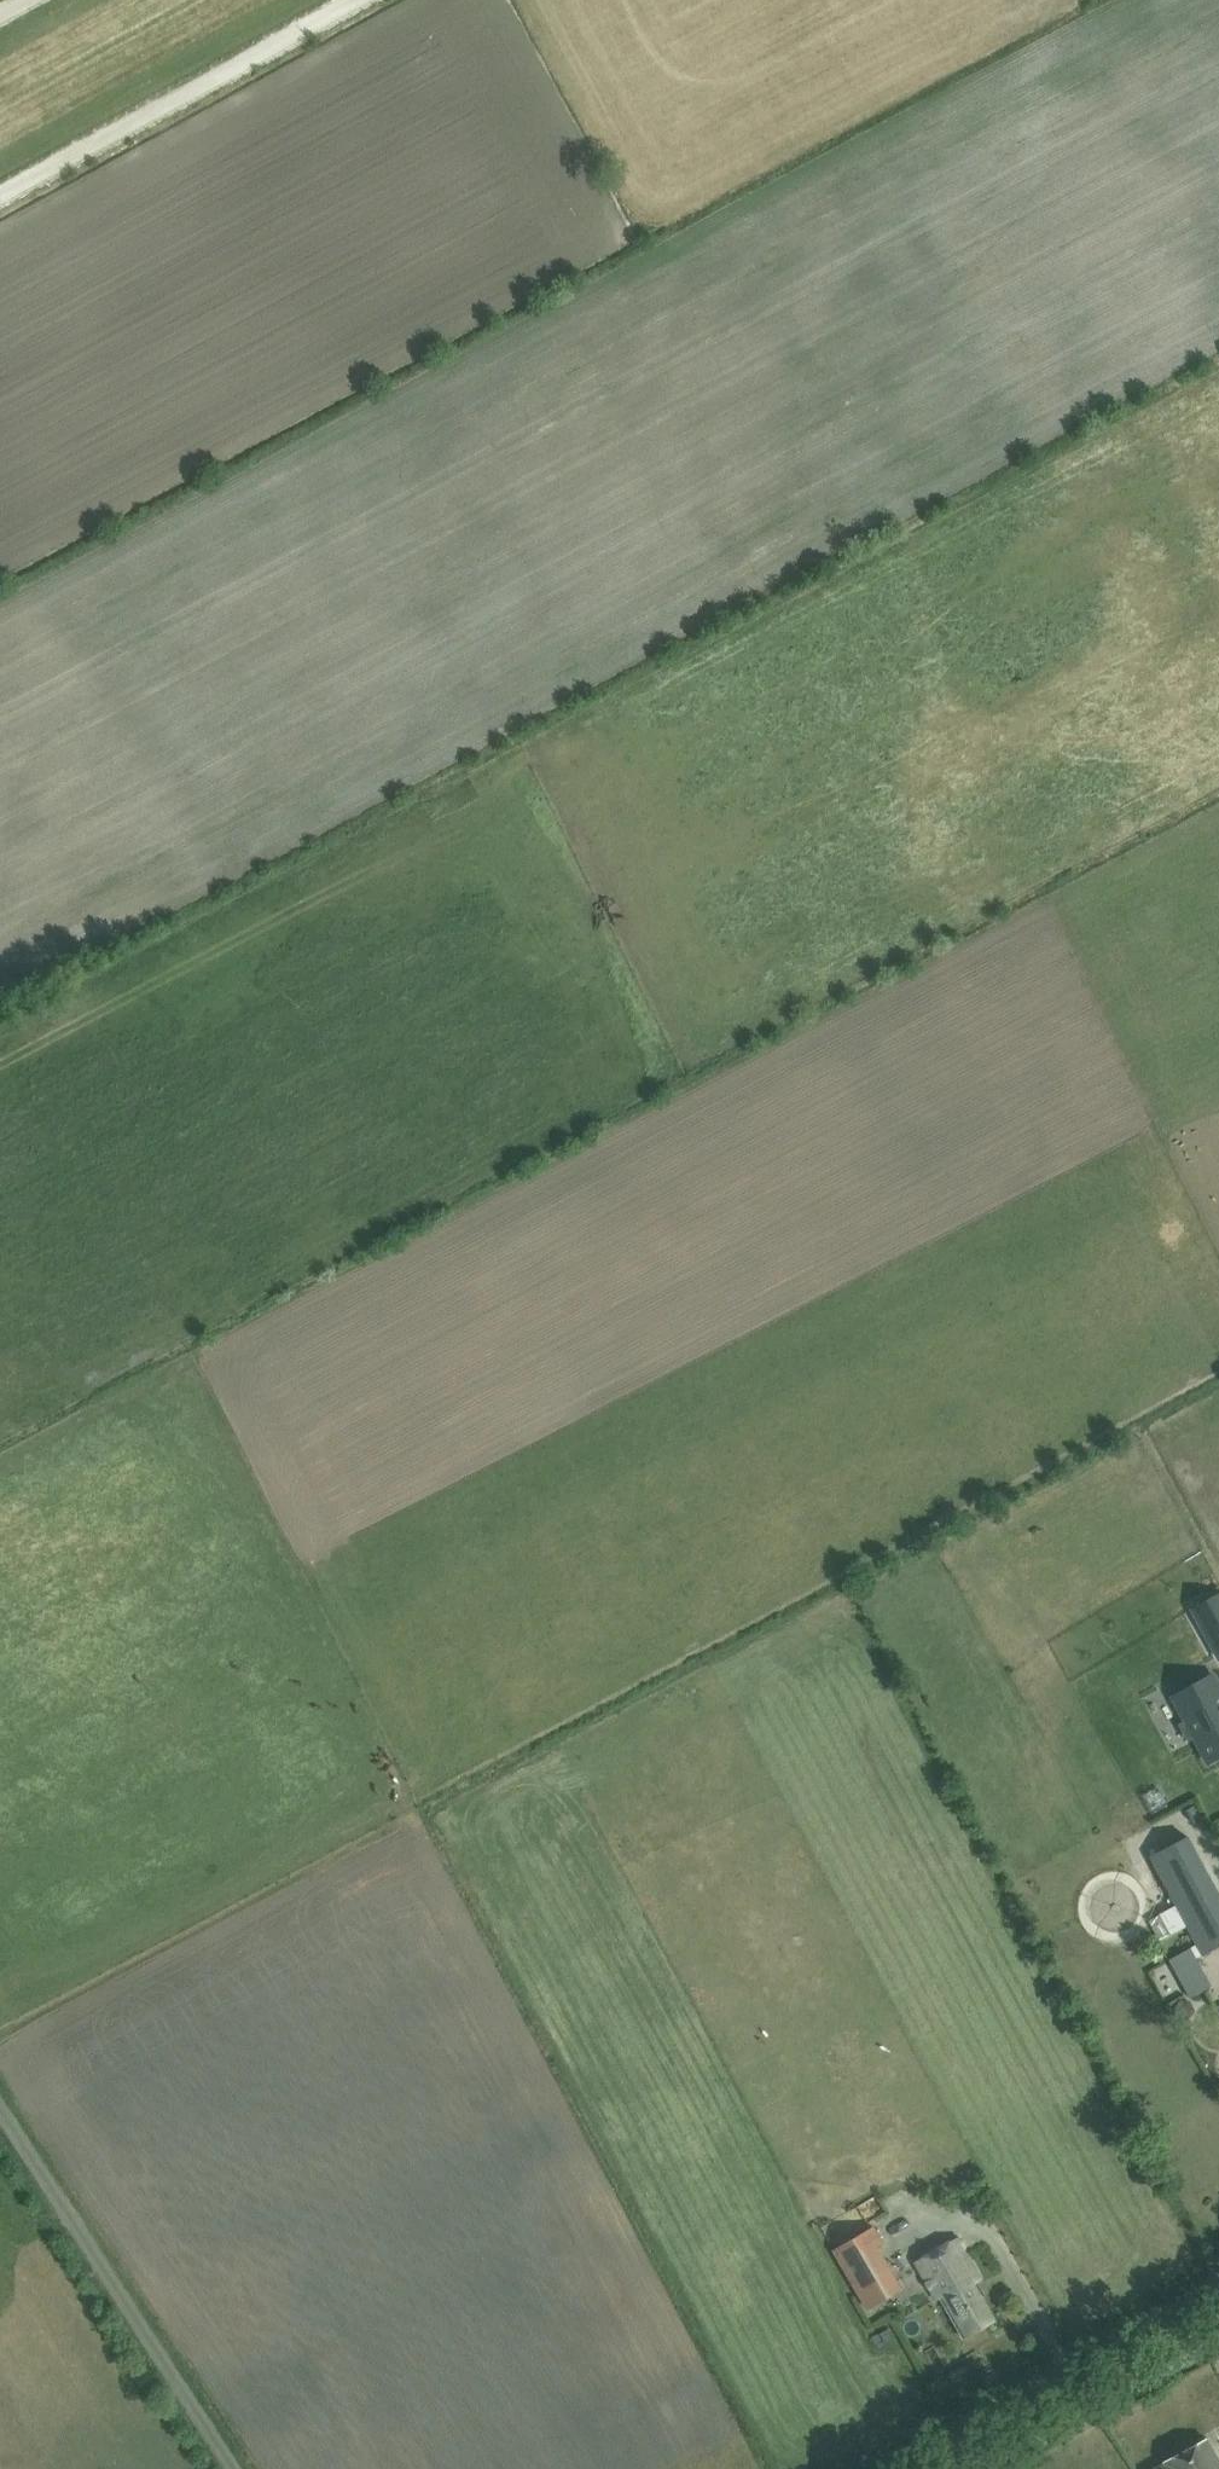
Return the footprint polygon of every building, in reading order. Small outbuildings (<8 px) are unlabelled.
[(1193,1608),(1209,1639),(1218,1657),(1218,1594),(1193,1608)] [(1174,1698),(1186,1721),(1187,1723),(1194,1735),(1195,1737),(1208,1761),(1218,1755),(1218,1686),(1213,1675),(1194,1685),(1195,1686),(1174,1698)] [(1149,1857),(1202,1956),(1218,1947),(1218,1893),(1188,1836),(1149,1857)] [(1212,1987),(1191,1947),(1168,1960),(1190,1999),(1212,1987)] [(874,2227),(834,2251),(863,2300),(868,2308),(902,2289),(897,2281),(877,2246),(883,2243),(874,2227)] [(981,2279),(967,2254),(966,2255),(957,2239),(915,2262),(936,2300),(940,2297),(963,2338),(994,2321),(973,2284),(981,2279)] [(1207,2439),(1163,2463),(1164,2464),(1154,2468),(1218,2468),(1218,2460),(1207,2439)]
